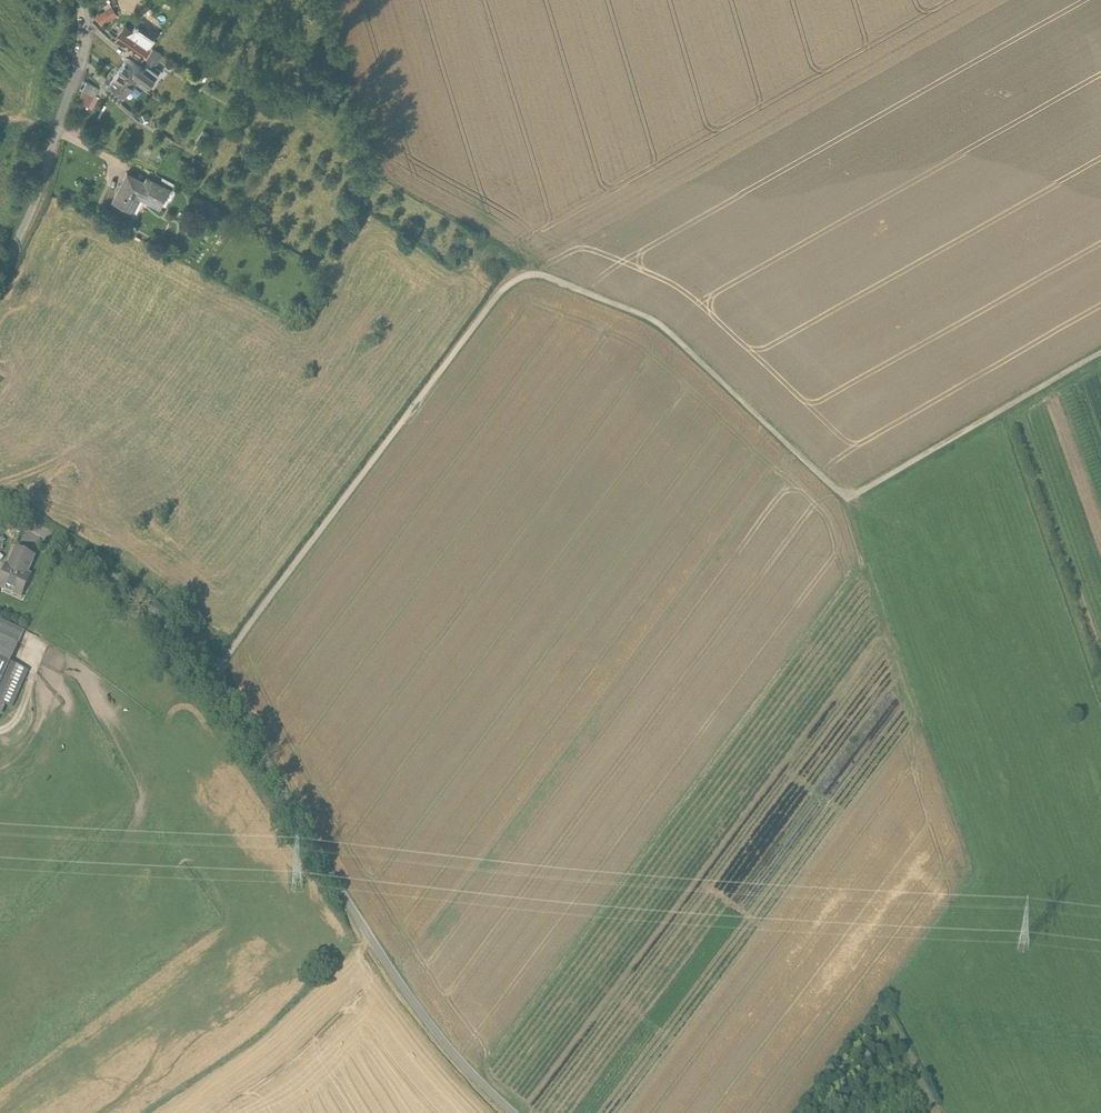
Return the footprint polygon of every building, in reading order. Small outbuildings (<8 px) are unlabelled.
[(113,7),(96,17),(102,26),(118,16),(113,7)] [(133,30),(126,25),(116,39),(133,51),(131,54),(142,62),(152,48),(131,33),(133,30)] [(153,50),(146,62),(156,68),(163,55),(153,50)] [(128,59),(119,71),(135,84),(139,79),(149,86),(150,87),(156,79),(144,70),(128,59)] [(147,66),(144,70),(156,79),(160,75),(147,66)] [(135,84),(119,71),(109,85),(123,96),(125,97),(127,95),(135,84)] [(203,77),(195,73),(191,80),(200,84),(203,77)] [(139,79),(135,84),(146,91),(149,86),(139,79)] [(82,92),(83,93),(94,98),(99,89),(86,83),(82,92)] [(123,96),(109,85),(104,91),(118,102),(123,96)] [(83,93),(78,104),(89,109),(94,98),(83,93)] [(123,96),(118,102),(124,107),(131,98),(127,95),(125,97),(123,96)] [(209,137),(202,132),(195,144),(202,148),(209,137)] [(171,190),(147,178),(145,183),(128,174),(113,204),(135,215),(141,201),(161,211),(171,190)] [(0,578),(0,587),(1,587),(21,596),(32,573),(27,571),(34,555),(16,547),(8,564),(7,564),(0,578)] [(12,706),(27,670),(10,662),(24,630),(0,619),(0,700),(12,706)]
